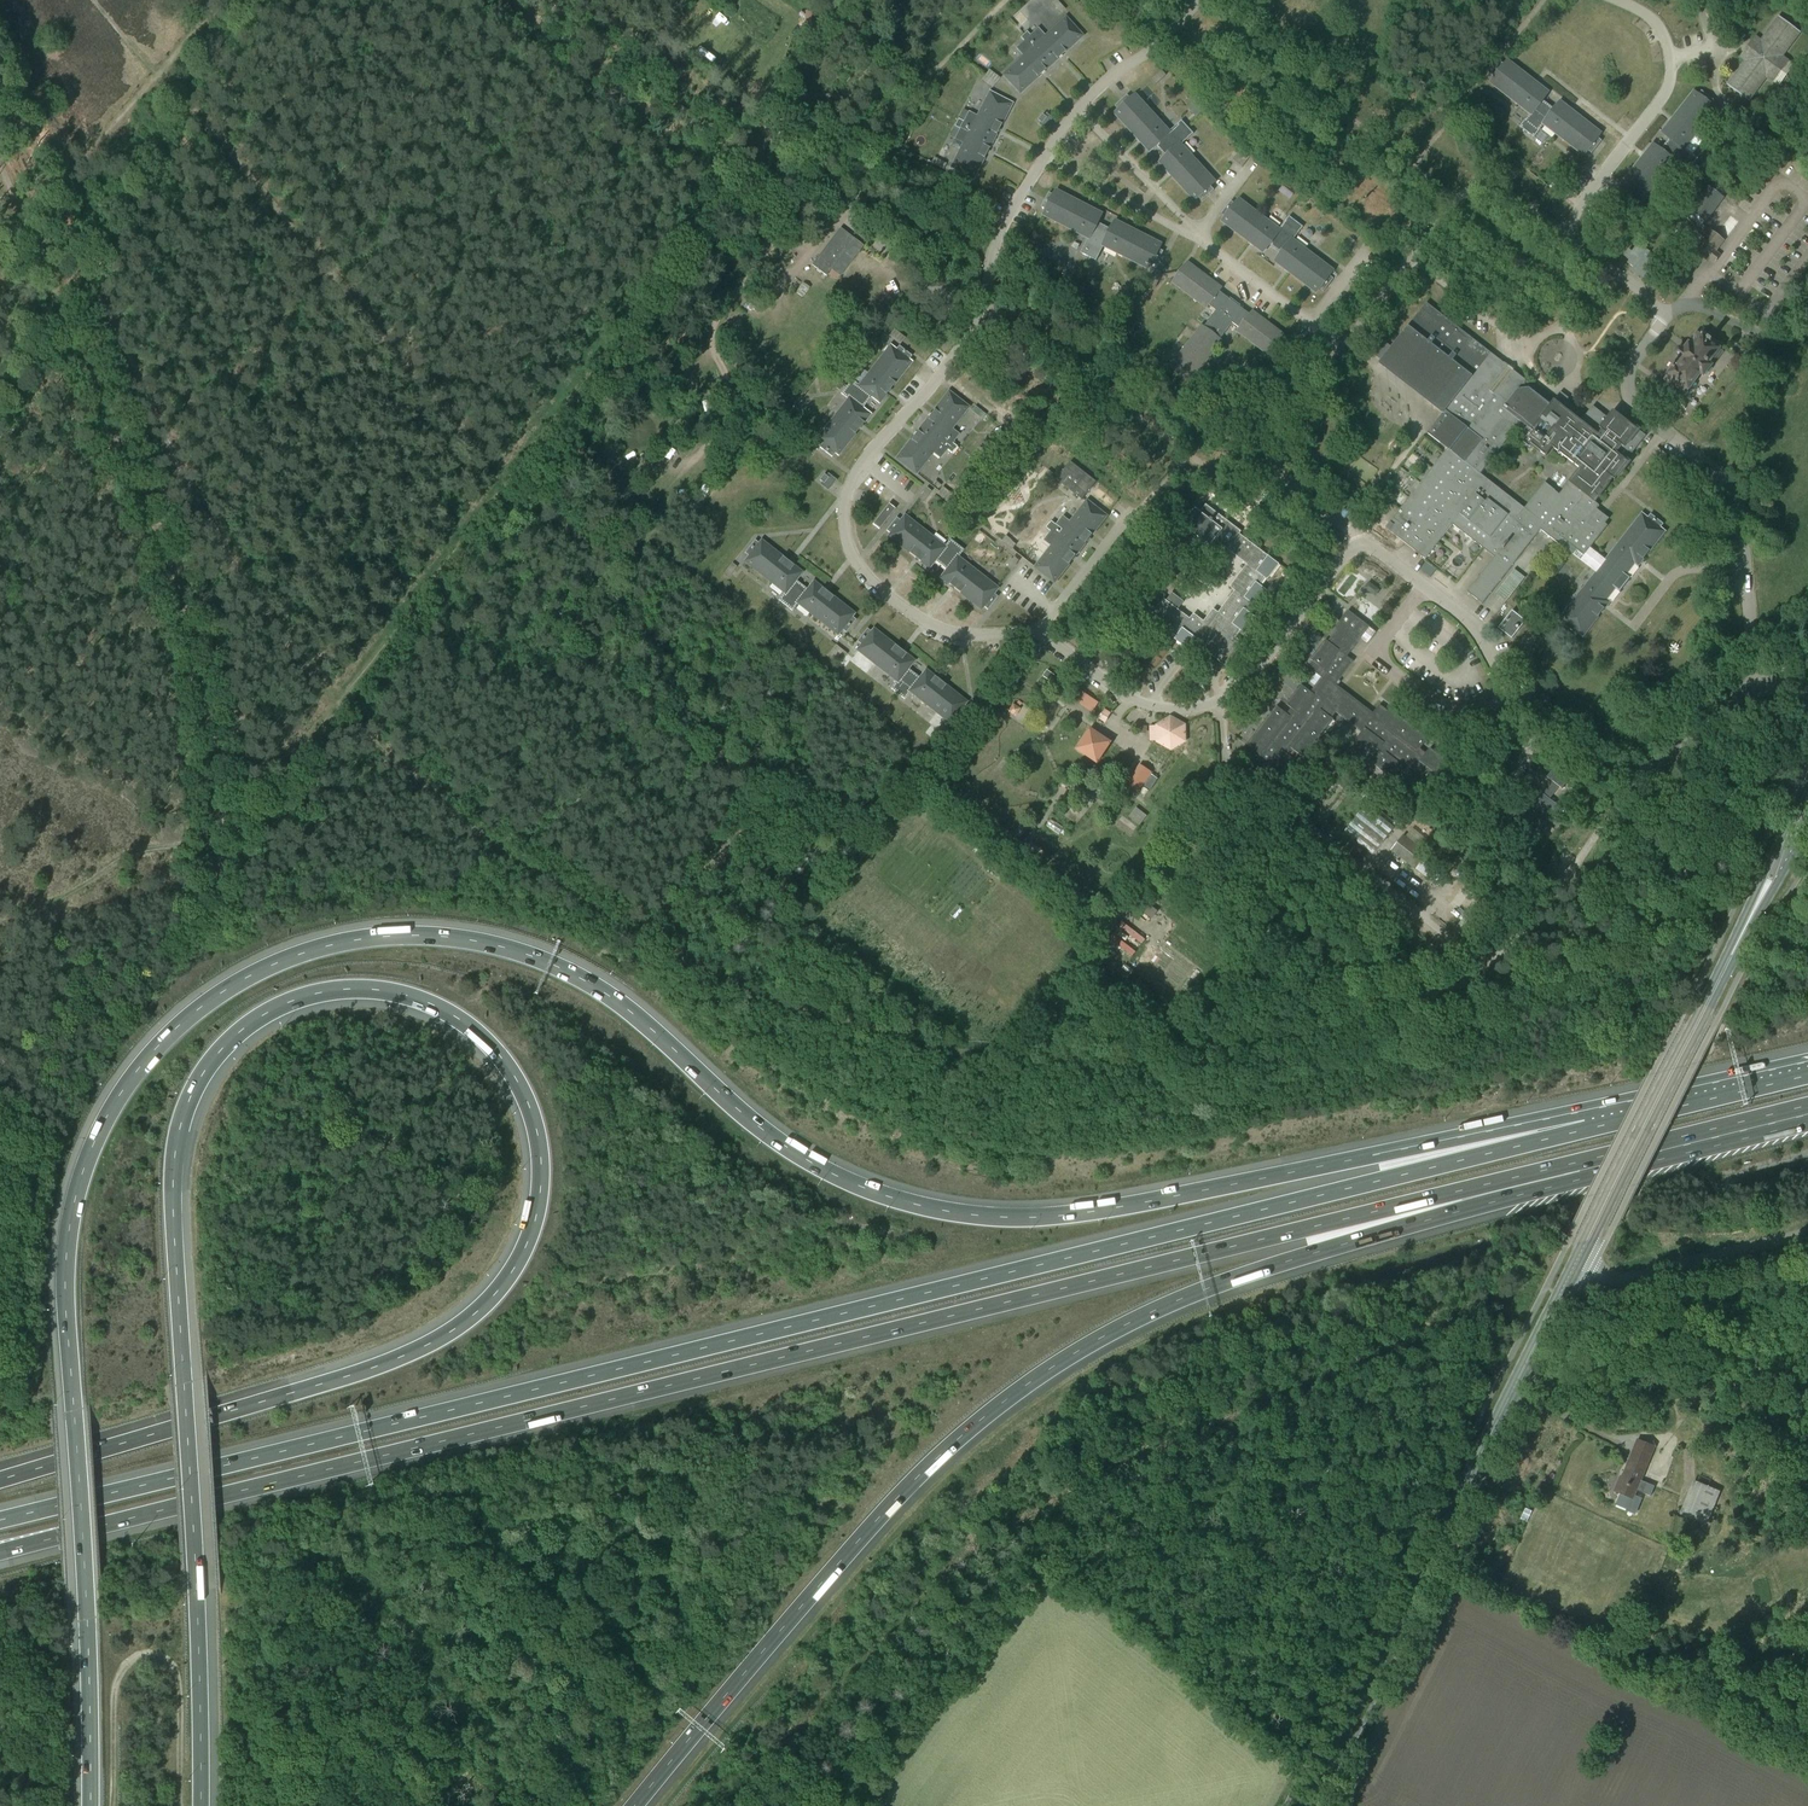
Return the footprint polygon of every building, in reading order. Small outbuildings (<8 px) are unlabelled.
[(1051,3),(1061,13),(1065,9),(1057,0),(1055,0),(1051,3)] [(1789,10),(1800,18),(1807,8),(1797,0),(1796,0),(1789,10)] [(1779,16),(1758,45),(1728,85),(1749,100),(1767,77),(1773,81),(1789,60),(1782,56),(1800,32),(1779,16)] [(736,17),(733,22),(743,29),(747,24),(736,17)] [(1032,49),(1003,75),(1020,93),(1045,70),(1082,36),(1066,18),(1038,43),(1027,31),(1021,37),(1032,49)] [(1601,133),(1574,112),(1560,101),(1554,109),(1542,100),(1548,92),(1508,60),(1505,64),(1500,61),(1490,74),(1495,77),(1491,82),(1530,113),(1520,126),(1534,137),(1544,124),(1584,155),(1588,150),(1592,153),(1602,140),(1598,137),(1601,133)] [(989,70),(981,80),(992,88),(1000,78),(989,70)] [(1162,70),(1152,79),(1156,84),(1166,75),(1162,70)] [(1694,91),(1673,118),(1662,132),(1670,138),(1660,150),(1653,144),(1621,184),(1625,187),(1622,192),(1635,202),(1638,197),(1643,201),(1674,162),(1687,172),(1698,158),(1685,148),(1716,108),(1711,104),(1714,100),(1701,90),(1698,95),(1694,91)] [(1011,103),(990,92),(973,126),(958,119),(954,126),(969,134),(951,167),(973,178),(997,132),(1011,103)] [(1136,94),(1135,95),(1131,98),(1127,94),(1115,105),(1119,109),(1115,113),(1150,151),(1157,145),(1167,156),(1160,162),(1195,200),(1199,196),(1202,200),(1214,189),(1211,185),(1215,181),(1181,144),(1194,133),(1182,120),(1169,131),(1136,94)] [(1194,104),(1189,109),(1196,117),(1201,111),(1194,104)] [(1734,115),(1723,107),(1719,112),(1730,121),(1734,115)] [(1043,123),(1048,117),(1043,114),(1038,119),(1043,123)] [(1718,150),(1710,145),(1707,150),(1694,141),(1688,149),(1710,163),(1718,150)] [(1244,145),(1233,160),(1242,167),(1253,153),(1244,145)] [(946,164),(934,157),(931,163),(943,169),(946,164)] [(1706,222),(1725,198),(1709,185),(1690,210),(1706,222)] [(1161,244),(1131,228),(1116,220),(1111,229),(1098,222),(1102,213),(1057,190),(1054,195),(1049,192),(1042,207),(1047,209),(1044,215),(1089,238),(1081,253),(1097,260),(1104,246),(1149,269),(1152,263),(1157,265),(1164,251),(1159,248),(1161,244)] [(1232,201),(1221,213),(1226,217),(1222,221),(1263,252),(1269,244),(1282,254),(1276,261),(1316,292),(1320,288),(1324,291),(1334,278),(1330,275),(1333,270),(1294,240),(1304,227),(1290,217),(1280,229),(1240,199),(1236,204),(1232,201)] [(1730,214),(1733,220),(1746,213),(1743,207),(1730,214)] [(840,228),(812,264),(827,276),(855,239),(840,228)] [(1711,230),(1695,251),(1707,261),(1710,258),(1714,262),(1720,254),(1715,251),(1724,239),(1711,230)] [(1350,237),(1342,248),(1347,252),(1355,241),(1350,237)] [(855,239),(845,252),(853,258),(863,245),(855,239)] [(1030,241),(1024,253),(1029,256),(1035,244),(1030,241)] [(1631,270),(1649,284),(1663,265),(1649,255),(1651,252),(1638,242),(1632,251),(1629,249),(1624,255),(1630,260),(1628,262),(1634,267),(1631,270)] [(1221,287),(1208,277),(1188,262),(1173,282),(1214,313),(1173,367),(1191,381),(1222,340),(1220,339),(1233,322),(1241,328),(1238,331),(1271,356),(1286,336),(1253,311),(1251,314),(1240,306),(1241,305),(1231,297),(1230,298),(1219,290),(1221,287)] [(1157,272),(1150,284),(1156,287),(1162,275),(1157,272)] [(1124,284),(1116,295),(1121,298),(1129,287),(1124,284)] [(1448,448),(1397,513),(1386,527),(1426,559),(1453,524),(1495,556),(1468,591),(1483,603),(1541,529),(1597,572),(1588,584),(1586,583),(1581,591),(1582,592),(1561,618),(1566,622),(1563,626),(1576,636),(1579,632),(1583,635),(1605,607),(1610,601),(1606,598),(1615,586),(1620,590),(1630,577),(1625,573),(1635,561),(1638,564),(1664,530),(1660,527),(1664,523),(1651,513),(1647,517),(1642,513),(1622,540),(1621,539),(1615,546),(1616,547),(1607,559),(1591,547),(1608,525),(1593,513),(1599,505),(1594,501),(1613,477),(1616,480),(1629,462),(1617,452),(1622,445),(1633,453),(1647,436),(1614,410),(1600,428),(1557,393),(1550,403),(1536,393),(1538,391),(1513,371),(1503,384),(1498,380),(1509,367),(1427,302),(1392,346),(1381,359),(1379,362),(1380,362),(1382,361),(1445,411),(1428,432),(1448,448)] [(750,328),(754,321),(744,315),(740,323),(750,328)] [(906,338),(895,329),(891,335),(902,343),(906,338)] [(1708,337),(1708,338),(1697,330),(1696,331),(1698,332),(1685,349),(1683,348),(1680,347),(1679,347),(1678,348),(1677,350),(1676,352),(1676,353),(1677,355),(1681,358),(1677,363),(1675,361),(1667,372),(1669,374),(1666,378),(1674,384),(1674,385),(1674,389),(1680,393),(1686,394),(1691,386),(1693,386),(1696,382),(1696,379),(1702,373),(1705,375),(1715,364),(1716,365),(1721,359),(1720,357),(1725,351),(1713,342),(1713,341),(1713,339),(1710,337),(1708,337)] [(1381,359),(1392,346),(1385,341),(1374,354),(1381,359)] [(849,399),(818,439),(823,442),(819,447),(832,457),(835,453),(838,455),(870,414),(862,408),(872,396),(879,402),(911,362),(908,360),(912,355),(899,345),(895,350),(891,346),(859,385),(852,379),(841,393),(849,399)] [(1567,360),(1571,350),(1564,347),(1560,357),(1567,360)] [(914,436),(897,458),(916,473),(939,443),(952,453),(957,446),(944,436),(967,406),(949,392),(931,414),(914,436)] [(974,406),(971,411),(982,419),(986,415),(974,406)] [(637,423),(628,429),(636,438),(644,432),(637,423)] [(803,447),(813,455),(817,450),(807,442),(803,447)] [(1661,462),(1667,454),(1657,447),(1651,454),(1661,462)] [(1356,462),(1366,473),(1376,463),(1366,453),(1356,462)] [(1057,479),(1083,500),(1097,481),(1071,461),(1057,479)] [(819,480),(825,484),(829,478),(824,474),(819,480)] [(933,484),(938,489),(941,486),(936,481),(933,484)] [(926,487),(918,498),(923,502),(931,491),(926,487)] [(953,495),(943,487),(939,492),(950,500),(953,495)] [(1059,537),(1036,567),(1055,582),(1086,543),(1107,515),(1088,501),(1065,531),(1052,521),(1047,527),(1059,537)] [(1242,531),(1235,526),(1206,504),(1201,512),(1196,508),(1183,524),(1211,546),(1216,540),(1247,564),(1230,586),(1235,590),(1218,612),(1214,608),(1204,621),(1194,613),(1190,618),(1164,598),(1156,608),(1155,607),(1154,607),(1152,607),(1151,607),(1142,618),(1150,624),(1149,626),(1164,638),(1169,631),(1176,637),(1175,639),(1190,650),(1196,643),(1226,666),(1244,642),(1236,637),(1242,630),(1244,632),(1255,616),(1249,611),(1254,604),(1256,606),(1268,590),(1261,585),(1266,578),(1268,579),(1279,564),(1269,555),(1240,533),(1242,531)] [(887,505),(873,524),(879,529),(894,510),(887,505)] [(998,588),(996,587),(958,557),(964,550),(950,539),(944,546),(905,515),(901,520),(896,517),(886,530),(891,533),(889,536),(929,568),(935,560),(947,569),(941,577),(981,609),(984,606),(988,609),(998,597),(994,593),(998,588)] [(1005,535),(1001,540),(1012,549),(1016,544),(1005,535)] [(854,613),(827,592),(814,582),(808,589),(796,580),(802,572),(761,540),(760,542),(756,539),(745,552),(750,555),(746,560),(785,591),(779,599),(792,610),(798,602),(838,634),(842,629),(846,632),(856,620),(852,616),(854,613)] [(1014,556),(1006,567),(1011,571),(1019,560),(1014,556)] [(1437,569),(1427,561),(1421,569),(1431,576),(1437,569)] [(732,562),(724,573),(729,577),(737,566),(732,562)] [(1493,597),(1505,606),(1532,571),(1521,562),(1493,597)] [(1555,576),(1559,570),(1554,566),(1550,572),(1555,576)] [(1373,583),(1385,586),(1387,579),(1375,576),(1373,583)] [(1178,609),(1184,602),(1172,592),(1166,600),(1178,609)] [(1348,656),(1370,626),(1349,610),(1340,621),(1329,634),(1331,636),(1328,641),(1326,639),(1311,659),(1313,660),(1308,667),(1322,677),(1311,691),(1302,684),(1287,704),(1292,708),(1288,714),(1277,705),(1247,744),(1249,746),(1244,752),(1256,761),(1253,764),(1267,774),(1270,771),(1280,779),(1295,759),(1290,755),(1294,750),(1305,758),(1334,719),(1332,718),(1337,712),(1362,732),(1355,741),(1373,755),(1366,764),(1373,769),(1376,765),(1415,795),(1423,784),(1433,792),(1445,776),(1441,774),(1450,762),(1431,747),(1434,743),(1436,744),(1439,739),(1432,733),(1428,738),(1390,708),(1389,710),(1380,704),(1374,712),(1337,684),(1354,661),(1348,656)] [(1513,610),(1501,624),(1499,627),(1512,638),(1526,620),(1513,610)] [(862,643),(858,648),(897,680),(891,687),(905,698),(911,691),(950,722),(954,717),(958,721),(968,708),(964,704),(966,702),(940,681),(926,670),(920,678),(908,668),(914,661),(900,650),(874,629),(872,632),(867,628),(858,640),(862,643)] [(1532,628),(1520,642),(1529,650),(1541,635),(1532,628)] [(836,644),(828,654),(839,662),(847,653),(836,644)] [(1048,669),(1043,675),(1067,693),(1072,687),(1048,669)] [(1101,705),(1105,693),(1087,686),(1082,697),(1101,705)] [(1019,709),(1013,705),(1009,711),(1015,715),(1019,709)] [(1105,721),(1110,713),(1104,709),(1099,717),(1105,721)] [(1150,726),(1151,741),(1158,741),(1172,749),(1185,741),(1184,724),(1171,717),(1158,725),(1150,726)] [(940,726),(931,737),(936,741),(945,730),(940,726)] [(1097,762),(1111,742),(1091,728),(1077,748),(1097,762)] [(987,744),(982,752),(995,761),(1001,753),(987,744)] [(1491,819),(1488,824),(1484,828),(1503,843),(1510,834),(1512,836),(1519,828),(1525,833),(1531,825),(1533,827),(1540,818),(1546,823),(1553,815),(1555,817),(1562,807),(1551,798),(1560,786),(1563,789),(1573,777),(1557,764),(1548,777),(1553,781),(1537,802),(1535,800),(1529,809),(1522,802),(1515,811),(1513,809),(1506,818),(1501,812),(1494,821),(1491,819)] [(1147,787),(1157,774),(1153,771),(1152,773),(1140,765),(1127,784),(1139,792),(1144,785),(1147,787)] [(1395,827),(1366,805),(1345,832),(1373,855),(1395,827)] [(1136,808),(1129,817),(1139,825),(1146,816),(1136,808)] [(1451,872),(1406,836),(1405,835),(1393,850),(1440,886),(1451,872)] [(1152,905),(1159,910),(1166,902),(1159,896),(1152,905)] [(1149,905),(1144,912),(1150,917),(1155,910),(1149,905)] [(4,1065),(0,1083),(6,1085),(10,1066),(4,1065)] [(1638,1438),(1632,1454),(1648,1461),(1655,1445),(1638,1438)] [(1645,1470),(1628,1463),(1622,1478),(1625,1479),(1619,1493),(1620,1494),(1616,1504),(1636,1513),(1643,1498),(1635,1494),(1637,1489),(1644,1492),(1643,1493),(1651,1496),(1655,1486),(1640,1480),(1645,1470)] [(1695,1480),(1680,1514),(1705,1524),(1719,1491),(1695,1480)] [(1525,1508),(1520,1519),(1527,1522),(1532,1511),(1525,1508)]
